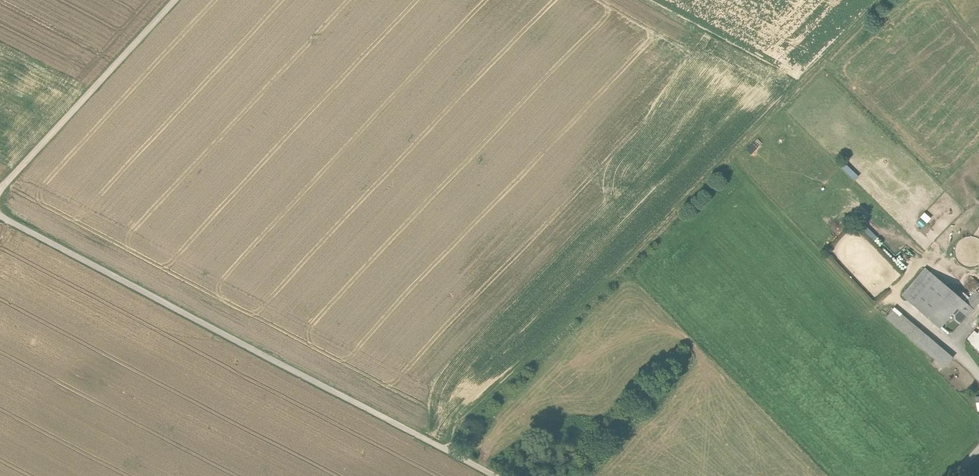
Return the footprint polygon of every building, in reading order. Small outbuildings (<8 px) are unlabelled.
[(855,180),(859,176),(846,163),(842,167),(855,180)] [(907,300),(939,329),(957,308),(967,317),(978,303),(978,294),(976,292),(966,304),(930,273),(907,300)] [(944,366),(952,357),(893,308),(886,317),(944,366)] [(968,341),(978,350),(978,334),(978,335),(975,333),(968,341)]
